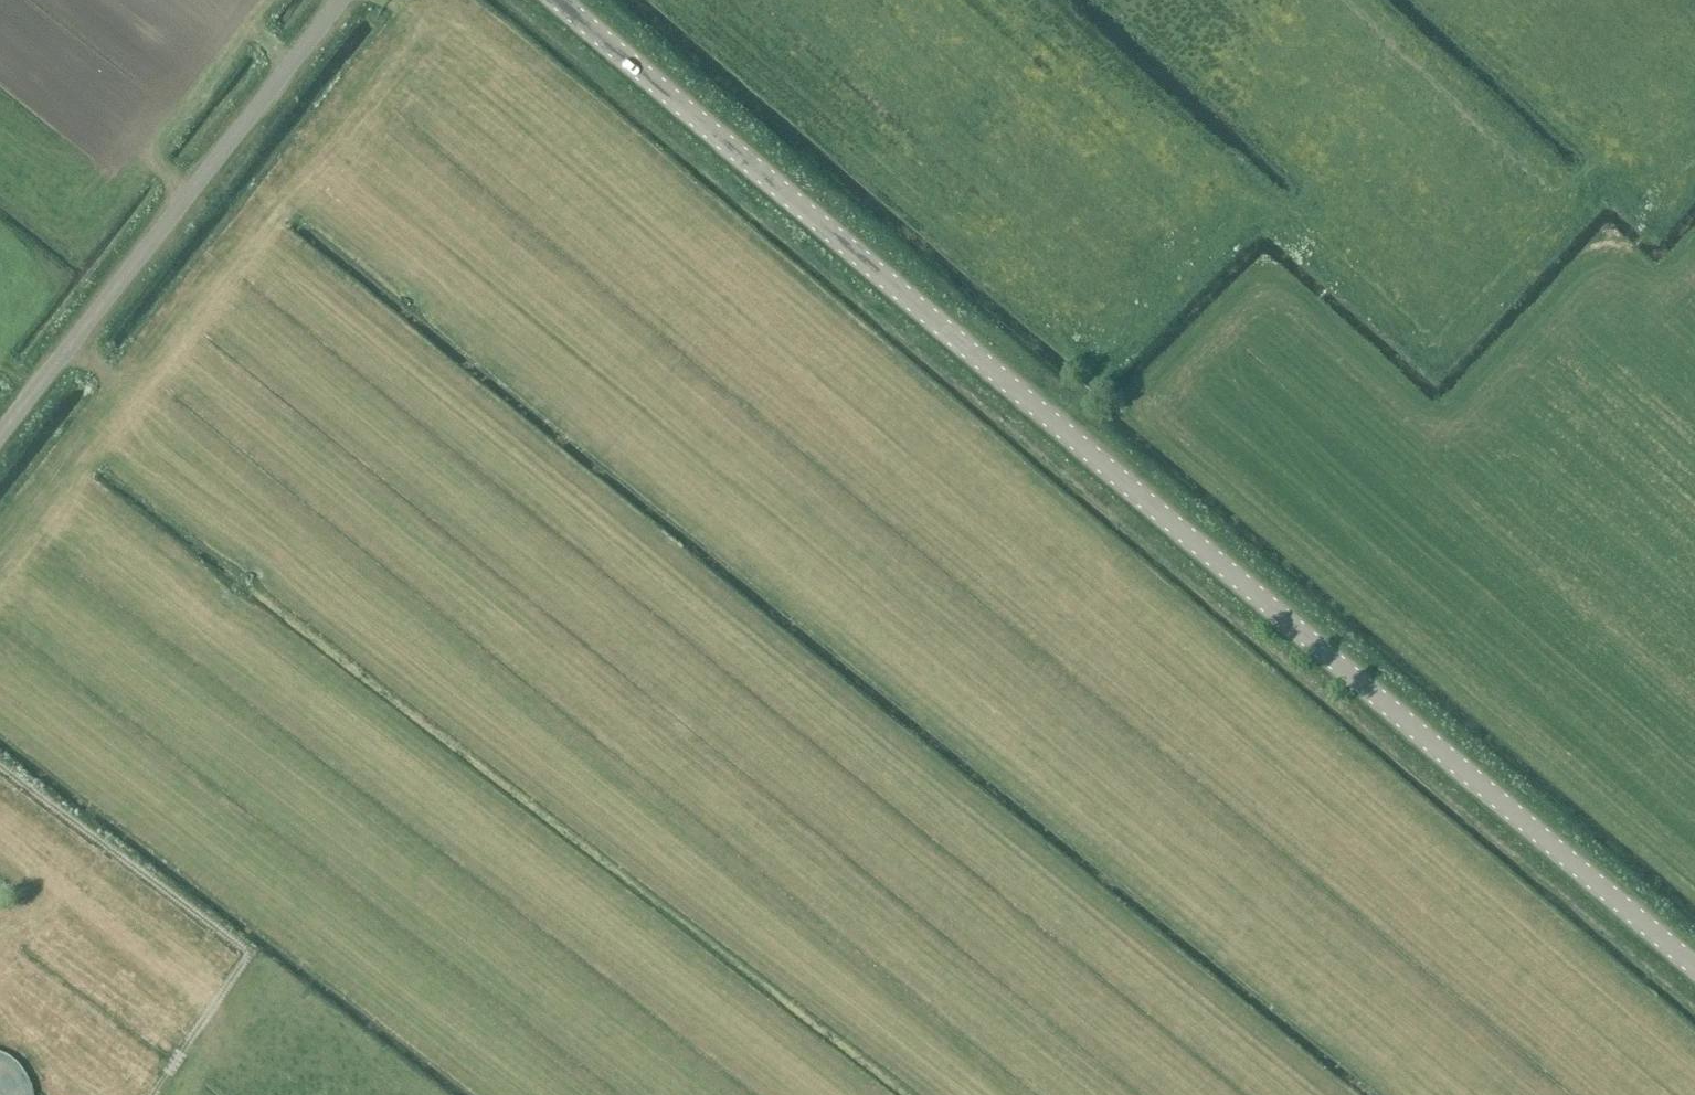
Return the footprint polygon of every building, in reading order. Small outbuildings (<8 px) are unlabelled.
[(32,1089),(28,1077),(21,1066),(11,1058),(0,1052),(0,1094),(33,1094),(32,1089)]
